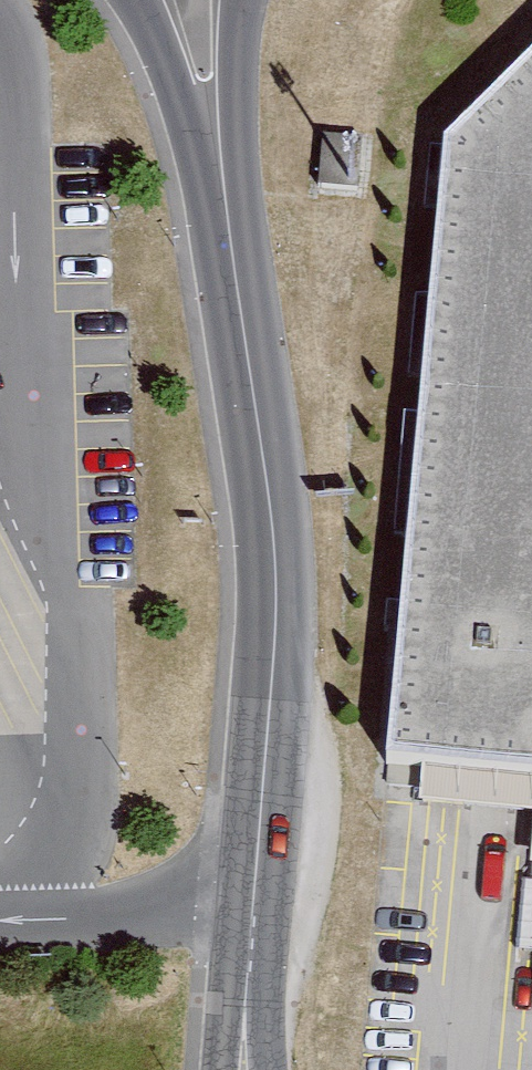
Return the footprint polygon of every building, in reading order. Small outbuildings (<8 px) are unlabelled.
[(458,125),(399,745),(531,756),(531,55),(458,125)]
